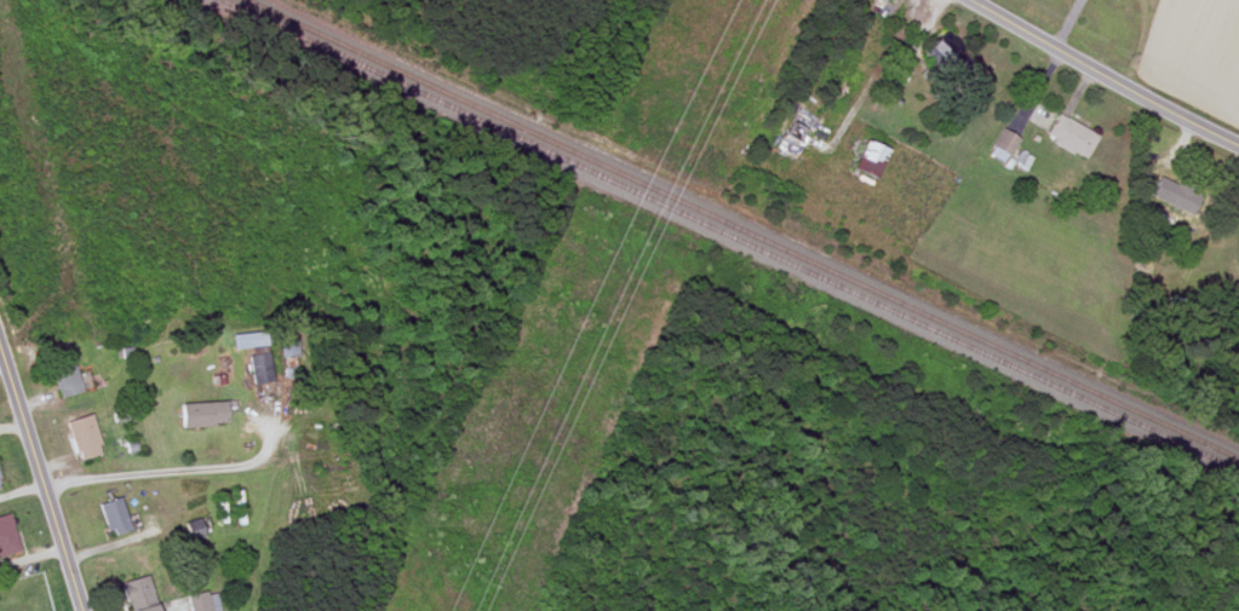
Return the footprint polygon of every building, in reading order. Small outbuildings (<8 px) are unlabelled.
[(922,52),(945,75),(951,68),(965,81),(979,68),(943,31),(922,52)] [(1095,133),(1055,115),(1044,140),(1084,157),(1095,133)] [(1005,155),(1016,140),(1002,128),(991,143),(1005,155)] [(853,168),(873,177),(884,150),(864,142),(853,168)] [(1200,190),(1172,177),(1161,201),(1189,214),(1200,190)] [(1227,295),(1222,315),(1238,319),(1238,299),(1227,295)] [(233,348),(267,344),(266,330),(232,334),(233,348)] [(294,332),(277,332),(277,356),(294,356),(294,332)] [(270,380),(265,351),(246,353),(251,384),(270,380)] [(48,363),(56,397),(78,391),(70,358),(48,363)] [(225,400),(178,402),(179,425),(225,425),(225,400)] [(91,414),(67,419),(74,459),(98,455),(91,414)] [(107,536),(128,529),(117,496),(96,503),(107,536)] [(0,516),(0,553),(16,549),(7,514),(0,516)] [(145,575),(121,580),(129,610),(154,610),(145,575)] [(205,590),(187,594),(190,610),(208,610),(205,590)] [(221,610),(217,592),(209,594),(213,610),(218,610),(221,610)]
